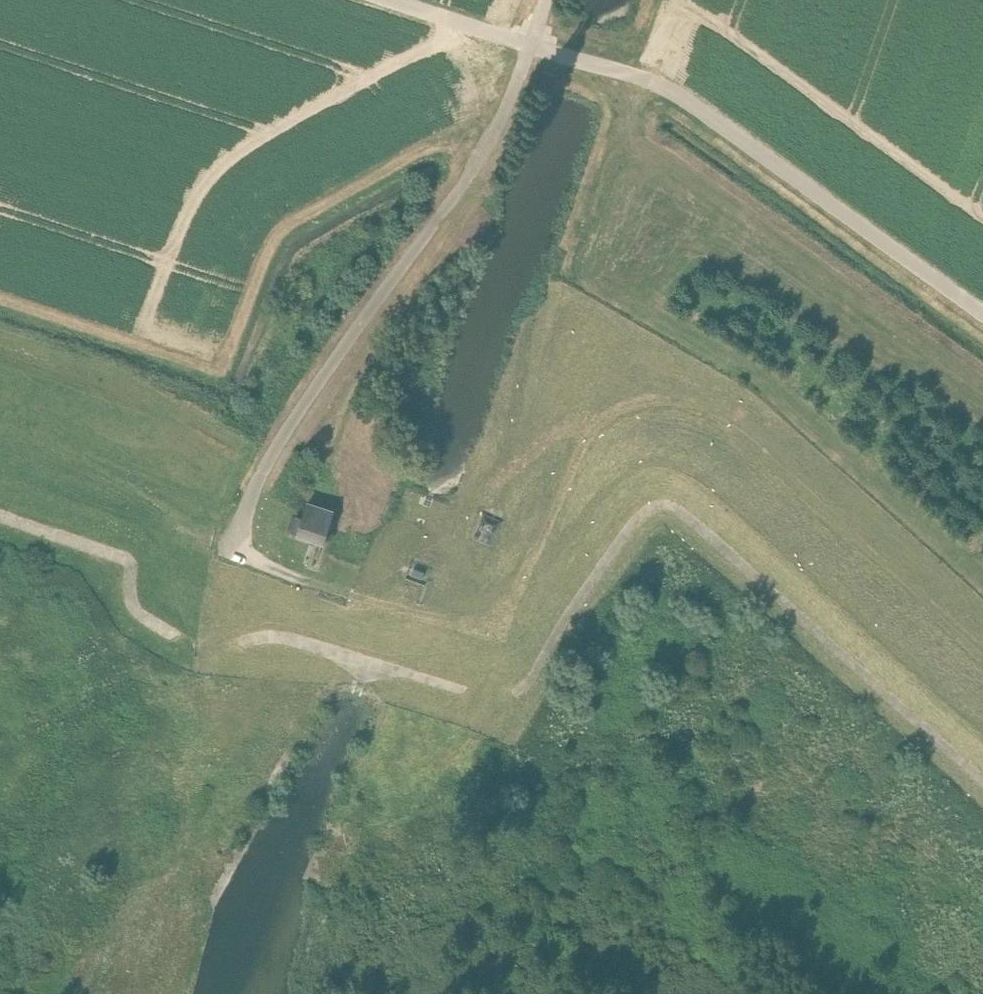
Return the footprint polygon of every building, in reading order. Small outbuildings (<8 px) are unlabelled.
[(296,536),(322,544),(332,512),(306,503),(301,519),(295,517),(290,533),(296,535),(296,536)] [(482,512),(471,538),(491,547),(502,521),(482,512)] [(413,567),(410,576),(421,580),(424,571),(413,567)]
